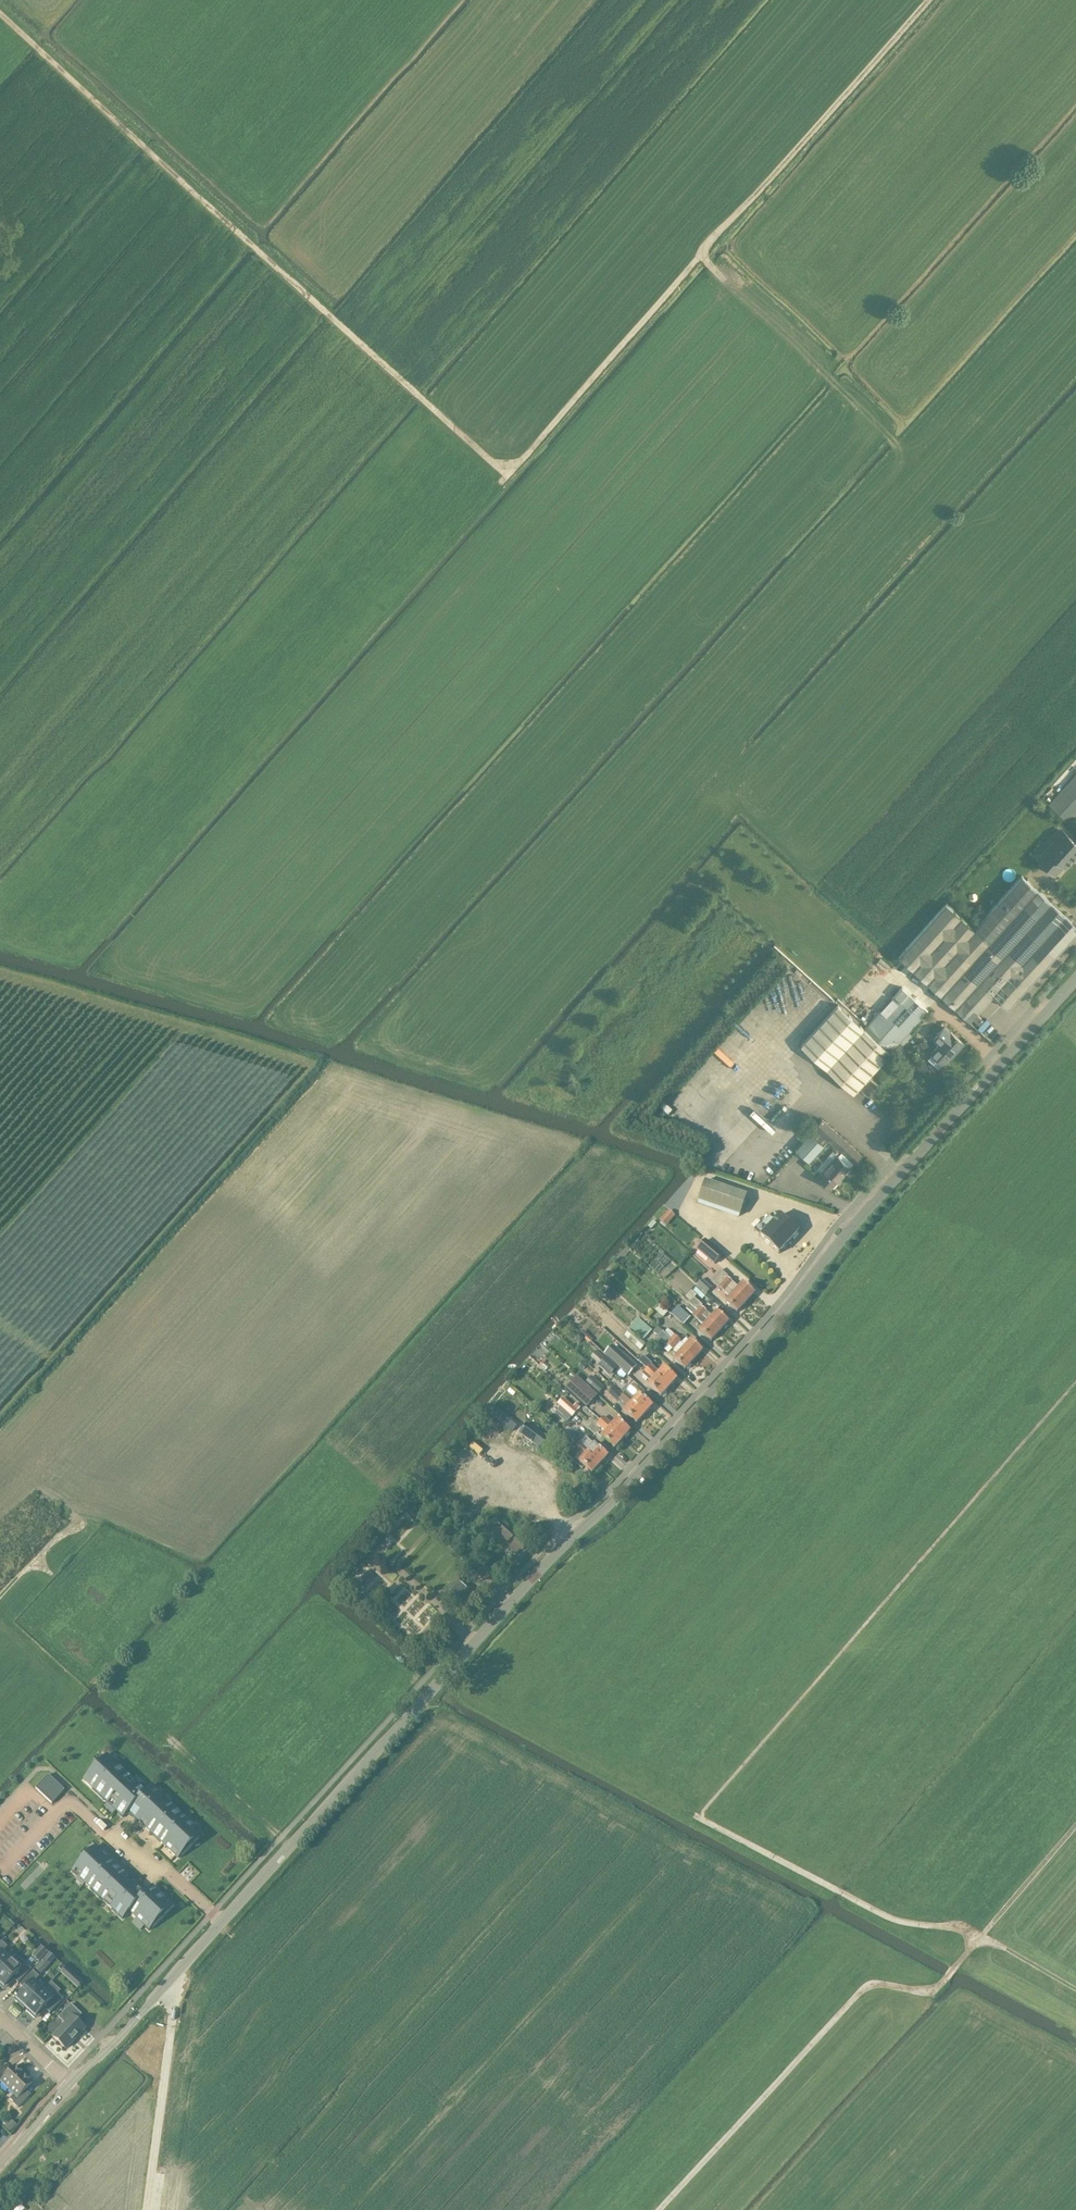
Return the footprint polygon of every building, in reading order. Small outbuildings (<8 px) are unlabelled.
[(1049,804),(1070,823),(1075,816),(1075,774),(1057,795),(1049,804)] [(1042,862),(1056,874),(1064,865),(1065,867),(1075,855),(1075,843),(1063,831),(1046,849),(1050,853),(1042,862)] [(899,955),(965,1015),(988,990),(1007,1007),(1075,930),(1075,925),(1037,889),(1019,874),(973,925),(947,899),(945,901),(946,903),(899,955)] [(832,1006),(837,1001),(818,983),(796,1005),(799,1008),(816,990),(832,1006)] [(878,1085),(868,1076),(928,1010),(902,987),(864,1028),(837,1004),(802,1043),(854,1091),(858,1087),(868,1096),(878,1085)] [(979,1025),(984,1020),(975,1012),(971,1017),(979,1025)] [(748,1013),(743,1018),(760,1034),(765,1028),(748,1013)] [(962,1042),(951,1031),(944,1026),(933,1038),(939,1044),(927,1057),(940,1069),(955,1052),(954,1051),(962,1042)] [(881,1131),(885,1126),(862,1106),(858,1110),(881,1131)] [(735,1132),(757,1152),(778,1130),(756,1109),(735,1132)] [(829,1140),(842,1151),(854,1162),(854,1163),(861,1154),(822,1119),(818,1124),(831,1137),(829,1140)] [(831,1137),(818,1124),(815,1127),(818,1130),(814,1135),(811,1132),(796,1148),(809,1161),(829,1140),(831,1137)] [(854,1162),(842,1151),(838,1155),(836,1154),(817,1175),(831,1188),(850,1167),(854,1162)] [(739,1216),(746,1196),(705,1182),(698,1202),(739,1216)] [(669,1212),(664,1217),(668,1220),(673,1215),(669,1212)] [(767,1216),(754,1230),(779,1254),(798,1233),(779,1215),(773,1222),(767,1216)] [(723,1254),(717,1250),(705,1240),(696,1251),(714,1265),(723,1254)] [(713,1274),(720,1269),(716,1264),(709,1269),(713,1274)] [(716,1275),(745,1303),(754,1293),(742,1283),(738,1287),(727,1277),(727,1276),(720,1270),(716,1275)] [(737,1312),(745,1303),(716,1275),(711,1280),(718,1287),(719,1286),(725,1292),(724,1292),(728,1295),(729,1295),(730,1296),(725,1302),(737,1312)] [(696,1285),(707,1295),(712,1289),(702,1279),(696,1285)] [(610,1289),(605,1295),(610,1300),(616,1295),(610,1289)] [(689,1305),(696,1311),(696,1310),(719,1332),(728,1322),(725,1320),(730,1315),(721,1307),(712,1317),(701,1307),(702,1306),(694,1298),(688,1304),(689,1305)] [(689,1305),(686,1309),(692,1315),(696,1311),(689,1305)] [(660,1306),(656,1310),(664,1318),(668,1313),(660,1306)] [(671,1314),(684,1325),(690,1318),(678,1307),(671,1314)] [(696,1310),(696,1311),(692,1315),(692,1316),(702,1325),(703,1324),(704,1325),(699,1331),(711,1341),(719,1332),(696,1310)] [(642,1315),(640,1317),(649,1324),(651,1322),(642,1315)] [(630,1328),(643,1340),(651,1332),(638,1320),(630,1328)] [(658,1328),(653,1333),(658,1337),(656,1339),(665,1347),(667,1345),(673,1350),(674,1349),(677,1346),(671,1340),(664,1333),(662,1332),(658,1328)] [(667,1329),(664,1333),(671,1340),(677,1346),(681,1342),(674,1336),(667,1329)] [(624,1336),(640,1351),(646,1345),(630,1330),(624,1336)] [(681,1342),(677,1346),(682,1350),(693,1361),(702,1351),(690,1340),(685,1346),(681,1342)] [(679,1353),(673,1359),(685,1370),(693,1361),(682,1350),(677,1346),(674,1349),(679,1353)] [(646,1369),(668,1388),(676,1380),(663,1368),(659,1372),(651,1365),(651,1364),(643,1356),(638,1361),(646,1369)] [(598,1365),(608,1375),(616,1366),(606,1357),(598,1365)] [(618,1367),(629,1377),(637,1368),(626,1358),(618,1367)] [(550,1367),(543,1361),(539,1365),(546,1371),(550,1367)] [(661,1397),(668,1388),(646,1369),(642,1374),(649,1380),(650,1379),(652,1381),(648,1385),(661,1397)] [(585,1383),(598,1395),(604,1388),(591,1376),(585,1383)] [(574,1380),(565,1389),(586,1408),(594,1399),(574,1380)] [(623,1394),(622,1396),(644,1415),(652,1407),(639,1395),(630,1387),(625,1392),(623,1394)] [(636,1424),(644,1415),(622,1396),(619,1399),(628,1407),(623,1412),(636,1424)] [(577,1411),(563,1398),(557,1404),(572,1417),(577,1411)] [(571,1418),(560,1408),(555,1413),(566,1423),(571,1418)] [(604,1417),(600,1421),(622,1440),(629,1432),(616,1420),(612,1425),(604,1417)] [(622,1440),(600,1421),(597,1425),(605,1432),(601,1437),(614,1449),(622,1440)] [(540,1449),(547,1439),(526,1424),(519,1434),(540,1449)] [(568,1437),(578,1445),(578,1446),(599,1465),(607,1456),(594,1445),(590,1450),(582,1442),(583,1441),(573,1432),(568,1437)] [(499,1461),(505,1449),(483,1438),(480,1444),(488,1448),(485,1454),(499,1461)] [(592,1473),(599,1465),(578,1446),(569,1457),(582,1469),(584,1466),(592,1473)] [(494,1520),(483,1532),(517,1563),(528,1551),(494,1520)] [(455,1591),(451,1596),(458,1602),(463,1597),(462,1596),(468,1589),(459,1582),(453,1589),(455,1591)] [(83,1781),(123,1818),(128,1812),(178,1859),(202,1834),(152,1786),(146,1791),(107,1755),(83,1781)] [(52,1805),(65,1791),(48,1775),(35,1789),(52,1805)] [(72,1872),(123,1920),(129,1913),(149,1931),(174,1906),(153,1886),(146,1893),(97,1846),(72,1872)] [(11,1961),(2,1953),(8,1947),(1,1941),(0,1943),(0,1973),(11,1961)] [(32,1957),(39,1963),(48,1953),(41,1947),(32,1957)] [(11,1961),(0,1973),(0,1987),(3,1989),(13,1979),(18,1984),(32,1970),(26,1964),(24,1966),(15,1957),(11,1961)] [(48,1968),(42,1962),(35,1969),(42,1975),(48,1968)] [(43,1991),(34,1983),(39,1977),(33,1971),(20,1985),(25,1991),(15,2001),(23,2008),(23,2009),(25,2007),(27,2008),(43,1991)] [(44,1989),(43,1991),(27,2008),(28,2010),(26,2012),(27,2012),(34,2019),(44,2008),(50,2014),(63,1999),(57,1994),(54,1997),(44,1989)] [(65,2024),(53,2037),(66,2049),(73,2042),(78,2037),(78,2036),(85,2029),(76,2021),(82,2015),(71,2005),(65,2011),(69,2015),(62,2022),(65,2024)] [(9,2091),(24,2074),(16,2066),(5,2077),(0,2071),(0,2083),(0,2082),(9,2091)] [(24,2074),(9,2091),(14,2095),(10,2099),(13,2103),(18,2108),(27,2099),(22,2094),(33,2083),(24,2074)] [(15,2127),(9,2122),(5,2127),(10,2132),(15,2127)]
